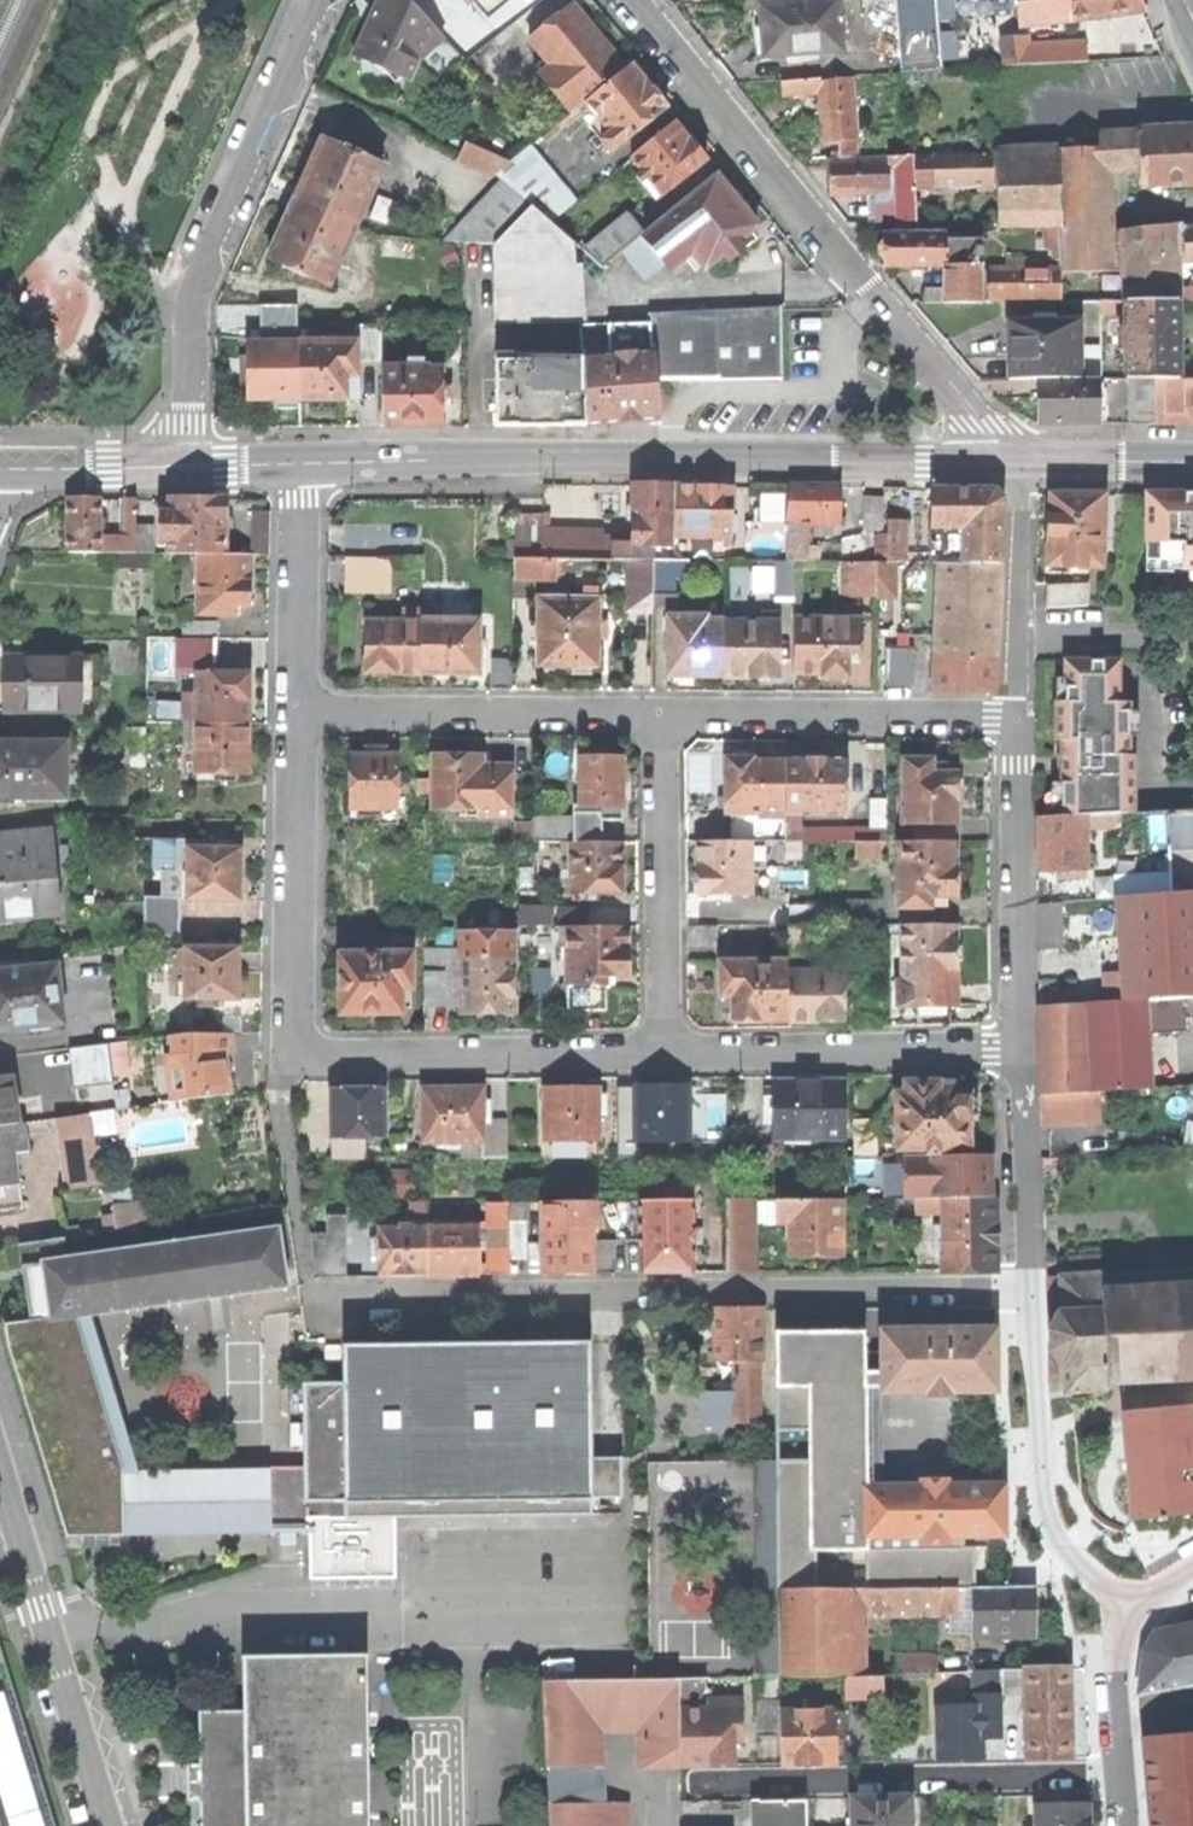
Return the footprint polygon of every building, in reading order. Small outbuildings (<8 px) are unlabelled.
[(353,53),(381,67),(395,82),(402,76),(410,80),(420,59),(445,37),(411,0),(379,0),(366,27),(353,53)] [(488,17),(508,0),(473,0),(488,17)] [(765,56),(842,50),(838,0),(836,0),(761,6),(762,30),(765,56)] [(902,72),(941,69),(936,0),(897,0),(902,72)] [(1020,27),(1146,12),(1140,0),(1017,0),(1020,27)] [(594,29),(572,3),(528,38),(545,58),(551,65),(566,84),(554,93),(571,114),(577,110),(587,102),(623,72),(608,55),(612,52),(594,29)] [(1000,33),(1003,67),(1029,65),(1028,47),(1027,31),(1000,33)] [(1084,42),(1028,47),(1029,65),(1086,61),(1084,42)] [(626,69),(612,52),(608,55),(623,72),(626,69)] [(533,68),(539,75),(551,65),(545,58),(533,68)] [(539,75),(554,93),(566,84),(551,65),(539,75)] [(631,65),(626,69),(623,72),(587,102),(611,132),(601,140),(612,152),(668,106),(658,94),(647,81),(646,83),(631,65)] [(805,94),(821,93),(820,83),(820,79),(804,80),(805,94)] [(784,96),(805,94),(804,80),(783,82),(784,96)] [(852,80),(820,83),(821,93),(823,117),(825,142),(840,141),(856,140),(852,80)] [(577,110),(601,140),(611,132),(587,102),(577,110)] [(690,140),(675,122),(632,157),(645,172),(663,194),(707,158),(698,148),(691,139),(690,140)] [(1137,134),(1138,170),(1139,186),(1192,183),(1192,130),(1137,134)] [(1099,134),(1100,150),(1100,171),(1138,170),(1137,134),(1099,134)] [(309,169),(296,199),(356,226),(383,165),(322,139),(309,169)] [(857,157),(856,140),(840,141),(841,152),(842,158),(857,157)] [(459,159),(497,173),(512,161),(466,141),(460,156),(459,159)] [(512,161),(497,173),(505,180),(533,205),(551,221),(578,200),(532,145),(512,161)] [(1100,150),(996,152),(998,228),(1046,227),(1060,226),(1060,246),(1061,269),(1061,274),(1103,273),(1102,232),(1100,171),(1100,150)] [(639,177),(645,172),(632,157),(618,168),(631,183),(639,177)] [(935,159),(935,185),(960,185),(990,185),(989,158),(935,159)] [(889,167),(889,159),(830,161),(831,178),(831,195),(890,193),(889,167)] [(898,159),(889,159),(889,167),(898,167),(898,159)] [(917,222),(915,188),(915,159),(898,159),(898,167),(899,204),(900,222),(917,222)] [(928,186),(935,185),(935,159),(915,159),(915,188),(927,189),(928,186)] [(657,199),(663,194),(645,172),(639,177),(657,199)] [(718,176),(666,220),(693,253),(706,268),(724,253),(731,261),(757,239),(751,231),(758,225),(746,211),(749,209),(749,203),(745,198),(740,193),(735,192),(733,194),(718,176)] [(495,245),(533,205),(505,180),(446,240),(467,242),(467,233),(495,245)] [(270,259),(330,285),(356,226),(296,199),(283,228),(270,259)] [(870,222),(900,222),(899,204),(870,205),(870,222)] [(573,242),(551,221),(533,205),(495,245),(497,323),(581,322),(573,242)] [(600,268),(620,251),(641,234),(644,231),(629,212),(584,249),(600,268)] [(672,270),(693,253),(666,220),(644,237),(665,262),(670,267),(672,270)] [(1121,272),(1123,302),(1126,302),(1168,302),(1166,246),(1184,246),(1183,230),(1183,224),(1120,232),(1121,272)] [(1047,246),(1060,246),(1060,226),(1046,227),(1047,246)] [(1183,230),(1184,246),(1186,263),(1192,263),(1192,229),(1183,230)] [(1120,232),(1102,232),(1103,273),(1121,272),(1120,232)] [(644,279),(665,262),(644,237),(641,234),(620,251),(644,279)] [(945,235),(886,234),(885,247),(885,265),(911,265),(924,266),(945,266),(945,240),(945,235)] [(983,240),(945,240),(945,266),(954,266),(983,266),(983,240)] [(1007,259),(1003,269),(1028,269),(1024,259),(1015,259),(1007,259)] [(982,304),(983,266),(954,266),(953,294),(926,293),(926,304),(982,304)] [(990,269),(990,301),(1049,301),(1049,286),(1049,269),(1028,269),(1003,269),(990,269)] [(1061,269),(1049,269),(1049,286),(1061,286),(1061,274),(1061,269)] [(1061,301),(1061,286),(1049,286),(1049,301),(1061,301)] [(1101,315),(1126,315),(1126,302),(1123,302),(1101,302),(1101,315)] [(1158,380),(1179,380),(1179,302),(1168,302),(1126,302),(1126,315),(1126,331),(1126,349),(1126,380),(1129,380),(1158,380)] [(650,315),(651,324),(653,353),(655,353),(657,378),(722,377),(766,377),(783,377),(782,338),(782,309),(650,315)] [(1008,380),(1037,380),(1081,379),(1081,321),(1008,322),(1008,348),(1008,380)] [(609,325),(613,355),(653,353),(651,324),(609,325)] [(358,326),(358,335),(358,343),(358,360),(383,360),(383,342),(383,326),(358,326)] [(395,326),(383,326),(383,342),(395,342),(395,326)] [(350,343),(299,343),(299,399),(328,399),(358,399),(358,360),(358,343),(350,343)] [(497,353),(497,425),(540,425),(587,424),(584,357),(583,352),(497,353)] [(613,355),(584,357),(587,424),(629,421),(659,419),(659,408),(658,405),(657,380),(657,378),(655,353),(653,353),(613,355)] [(401,368),(382,368),(383,426),(415,426),(443,426),(443,405),(443,386),(443,368),(429,368),(429,366),(426,366),(408,366),(401,366),(401,368)] [(671,379),(657,380),(658,405),(671,406),(671,379)] [(1081,379),(1037,380),(1037,424),(1060,424),(1099,424),(1099,379),(1081,379)] [(1158,425),(1158,380),(1129,380),(1129,425),(1158,425)] [(1179,380),(1158,380),(1158,425),(1192,425),(1192,380),(1179,380)] [(452,386),(443,386),(443,405),(450,405),(450,399),(452,399),(452,386)] [(634,516),(633,539),(633,544),(675,544),(675,537),(675,485),(652,485),(634,485),(634,503),(634,516)] [(701,485),(675,485),(675,537),(716,537),(724,537),(732,537),(732,502),(722,502),(722,485),(701,485)] [(732,485),(722,485),(722,502),(732,502),(732,485)] [(788,487),(788,518),(807,518),(807,525),(833,525),(833,518),(840,518),(840,488),(814,488),(788,487)] [(941,561),(1001,563),(1004,498),(997,490),(967,489),(934,488),(934,552),(956,552),(956,558),(941,558),(941,561)] [(763,491),(763,517),(784,517),(784,491),(763,491)] [(1147,493),(1146,560),(1182,560),(1182,569),(1192,569),(1192,493),(1147,493)] [(1075,494),(1050,494),(1048,566),(1102,568),(1105,496),(1075,494)] [(885,498),(865,497),(865,529),(886,529),(885,498)] [(163,514),(163,539),(172,539),(172,554),(198,554),(226,554),(227,499),(198,499),(172,499),(172,514),(163,514)] [(85,500),(70,500),(70,553),(102,553),(101,539),(101,500),(85,500)] [(123,539),(115,539),(115,553),(137,553),(137,525),(137,500),(123,500),(123,539)] [(255,548),(255,554),(272,555),(272,512),(255,512),(255,548)] [(807,518),(788,518),(787,560),(795,560),(807,560),(807,544),(807,525),(807,518)] [(906,519),(888,519),(888,540),(888,560),(897,560),(905,560),(906,519)] [(515,520),(514,558),(543,558),(543,531),(543,520),(515,520)] [(156,525),(137,525),(137,553),(156,553),(156,525)] [(744,529),(749,559),(768,556),(763,526),(744,529)] [(551,531),(543,531),(543,558),(565,559),(602,559),(603,539),(603,531),(551,531)] [(115,539),(101,539),(102,553),(115,553),(115,539)] [(633,539),(603,539),(602,559),(627,559),(633,559),(633,544),(633,539)] [(878,560),(888,560),(888,540),(877,540),(876,560),(878,560)] [(675,544),(633,544),(633,559),(654,559),(675,559),(675,544)] [(820,544),(807,544),(807,560),(820,560),(820,544)] [(250,579),(250,554),(230,554),(226,554),(198,554),(198,615),(235,615),(235,606),(249,606),(250,579)] [(382,559),(346,558),(346,590),(382,590),(382,559)] [(565,580),(565,559),(543,558),(514,558),(514,579),(533,580),(565,580)] [(654,612),(654,595),(654,559),(633,559),(627,559),(627,612),(654,612)] [(675,574),(675,559),(654,559),(654,595),(675,596),(675,574)] [(691,559),(675,559),(675,574),(691,574),(691,559)] [(795,597),(795,560),(787,560),(776,560),(776,597),(795,597)] [(896,597),(897,560),(888,560),(878,560),(878,562),(878,596),(896,597)] [(1182,569),(1182,560),(1146,560),(1146,601),(1192,601),(1192,569),(1182,569)] [(996,679),(1001,563),(941,561),(937,682),(946,691),(982,692),(996,679)] [(859,596),(878,596),(878,562),(860,562),(859,596)] [(533,601),(533,580),(514,579),(514,601),(533,601)] [(1046,587),(1046,607),(1090,606),(1089,586),(1046,587)] [(583,589),(583,600),(598,600),(598,589),(583,589)] [(539,642),(539,666),(562,666),(572,666),(572,675),(591,675),(591,667),(597,667),(598,600),(583,600),(540,600),(539,623),(539,642)] [(402,609),(402,623),(415,623),(415,617),(422,617),(422,610),(402,609)] [(366,622),(366,673),(392,674),(421,674),(422,621),(422,617),(415,617),(415,623),(402,623),(366,622)] [(670,617),(669,675),(694,675),(724,675),(724,624),(724,621),(706,621),(706,617),(670,617)] [(795,619),(794,673),(822,673),(822,677),(832,677),(849,677),(849,653),(861,653),(862,620),(795,619)] [(479,621),(422,621),(421,674),(450,674),(479,674),(479,660),(486,660),(487,641),(479,641),(479,621)] [(182,639),(216,639),(217,622),(183,622),(182,639)] [(530,642),(539,642),(539,623),(531,623),(530,642)] [(779,624),(724,624),(724,675),(743,676),(752,676),(752,677),(779,678),(779,624)] [(216,675),(216,639),(182,639),(177,639),(177,674),(197,674),(216,675)] [(911,648),(889,648),(889,683),(911,683),(911,648)] [(8,710),(82,710),(83,656),(49,656),(49,660),(8,660),(8,684),(8,710)] [(494,661),(494,691),(514,691),(514,660),(494,661)] [(1055,719),(1055,739),(1061,739),(1061,817),(1086,816),(1114,814),(1133,813),(1133,756),(1128,756),(1128,703),(1118,703),(1118,661),(1065,661),(1065,702),(1055,702),(1055,719)] [(248,675),(216,675),(197,674),(196,723),(248,724),(248,700),(248,675)] [(184,741),(196,741),(196,723),(184,723),(184,741)] [(247,740),(248,724),(196,723),(196,741),(196,774),(247,775),(247,769),(247,754),(247,740)] [(146,760),(146,743),(131,743),(131,760),(146,760)] [(0,745),(0,798),(63,798),(63,746),(0,745)] [(809,747),(809,759),(822,759),(822,747),(809,747)] [(726,758),(726,814),(785,814),(785,759),(764,759),(750,759),(744,753),(735,753),(730,756),(730,758),(726,758)] [(350,755),(350,811),(380,811),(399,811),(399,755),(373,755),(350,755)] [(468,756),(431,756),(431,779),(430,792),(430,809),(460,809),(483,809),(483,767),(483,756),(468,756)] [(581,756),(581,808),(600,808),(600,821),(603,821),(623,821),(624,784),(624,757),(581,756)] [(801,759),(785,759),(785,814),(847,814),(846,759),(822,759),(809,759),(801,759)] [(902,825),(917,825),(958,825),(958,798),(958,774),(948,774),(932,774),(932,762),(932,759),(903,759),(902,825)] [(948,762),(932,762),(932,774),(948,774),(948,762)] [(513,767),(483,767),(483,809),(460,809),(460,817),(513,818),(513,767)] [(418,792),(430,792),(431,779),(418,779),(418,792)] [(865,799),(865,829),(887,829),(887,799),(865,799)] [(603,843),(603,821),(600,821),(600,808),(581,808),(575,808),(575,819),(575,843),(603,843)] [(1170,847),(1192,846),(1192,810),(1169,811),(1170,847)] [(398,824),(399,811),(380,811),(380,824),(398,824)] [(1114,814),(1086,816),(1086,827),(1115,826),(1114,814)] [(1061,817),(1036,818),(1037,844),(1038,873),(1088,871),(1086,827),(1086,816),(1061,817)] [(571,843),(575,843),(575,819),(533,819),(533,825),(533,843),(544,843),(554,843),(571,843)] [(785,824),(785,842),(804,842),(804,829),(792,829),(792,824),(785,824)] [(516,843),(533,843),(533,825),(516,825),(516,843)] [(917,825),(917,842),(957,842),(960,842),(960,825),(958,825),(917,825)] [(865,829),(804,829),(804,842),(855,842),(879,842),(887,842),(887,829),(865,829)] [(57,914),(50,833),(0,838),(0,920),(57,914)] [(180,937),(181,901),(173,901),(173,883),(187,883),(187,850),(217,850),(217,842),(151,841),(151,874),(161,874),(160,899),(144,899),(144,937),(180,937)] [(751,842),(698,842),(698,867),(699,894),(751,894),(751,842)] [(775,842),(758,842),(758,865),(775,865),(775,855),(775,842)] [(785,842),(775,842),(775,855),(786,855),(785,842)] [(879,858),(879,842),(855,842),(855,858),(879,858)] [(917,842),(899,842),(899,897),(931,897),(946,897),(957,897),(957,870),(957,842),(917,842)] [(623,843),(603,843),(575,843),(571,843),(571,894),(623,894),(623,871),(623,843)] [(187,883),(186,901),(240,902),(240,878),(241,851),(217,850),(187,850),(187,883)] [(1119,898),(1159,895),(1172,894),(1170,873),(1112,877),(1113,898),(1119,898)] [(181,901),(186,901),(187,883),(173,883),(173,901),(181,901)] [(1172,894),(1159,895),(1163,943),(1192,941),(1192,892),(1172,894)] [(1163,943),(1159,895),(1119,898),(1126,1000),(1146,999),(1184,996),(1192,995),(1192,941),(1163,943)] [(931,906),(931,897),(899,897),(899,908),(931,908),(931,906)] [(946,906),(946,897),(931,897),(931,906),(946,906)] [(839,903),(840,927),(881,926),(880,903),(839,903)] [(805,905),(805,927),(810,927),(837,927),(837,905),(805,905)] [(520,927),(532,927),(553,927),(553,910),(520,910),(520,927)] [(390,927),(390,945),(421,945),(421,927),(390,927)] [(542,938),(562,938),(562,927),(553,927),(532,927),(532,957),(542,957),(542,938)] [(628,927),(569,927),(569,946),(569,985),(607,984),(607,976),(628,976),(628,952),(628,927)] [(718,927),(687,927),(687,946),(718,946),(718,927)] [(788,927),(788,947),(810,947),(810,927),(805,927),(788,927)] [(958,927),(903,927),(903,982),(897,982),(897,985),(958,985),(958,957),(958,927)] [(464,950),(464,959),(513,959),(513,934),(464,934),(464,950)] [(170,980),(185,980),(186,948),(170,948),(170,980)] [(239,949),(186,948),(185,980),(185,1000),(238,1000),(238,976),(239,949)] [(445,1002),(464,1002),(464,959),(464,950),(424,951),(424,972),(445,972),(445,1002)] [(412,953),(341,954),(341,1014),(371,1014),(402,1013),(402,1008),(413,1008),(412,953)] [(491,1014),(514,1013),(513,959),(464,959),(464,1002),(464,1014),(491,1014)] [(788,962),(721,963),(721,998),(724,998),(734,998),(734,1014),(734,1022),(759,1021),(789,1021),(788,973),(788,962)] [(63,1024),(57,967),(0,973),(0,1031),(63,1024)] [(424,1002),(445,1002),(445,972),(424,972),(424,1002)] [(844,973),(788,973),(789,1021),(815,1021),(844,1021),(844,973)] [(532,979),(532,1012),(550,1012),(550,979),(532,979)] [(607,1011),(607,984),(569,985),(569,1011),(607,1011)] [(957,1009),(958,985),(897,985),(897,1007),(903,1007),(903,1009),(957,1009)] [(1186,1029),(1184,996),(1146,999),(1148,1032),(1186,1029)] [(724,1014),(734,1014),(734,998),(724,998),(724,1014)] [(1152,1087),(1148,1032),(1146,999),(1126,1000),(1085,1003),(1090,1071),(1092,1092),(1097,1091),(1152,1087)] [(1041,1075),(1090,1071),(1085,1003),(1040,1007),(1040,1054),(1041,1075)] [(167,1056),(175,1103),(231,1094),(227,1071),(225,1054),(229,1053),(225,1027),(170,1036),(174,1055),(167,1056)] [(123,1043),(109,1044),(113,1070),(126,1068),(123,1043)] [(72,1049),(77,1090),(114,1085),(113,1070),(109,1044),(72,1049)] [(160,1105),(175,1103),(167,1056),(154,1058),(160,1105)] [(1060,1094),(1092,1092),(1090,1071),(1041,1075),(1042,1095),(1060,1094)] [(19,1125),(13,1077),(0,1079),(0,1127),(19,1125)] [(927,1149),(927,1156),(940,1156),(940,1149),(968,1149),(968,1134),(968,1124),(970,1124),(970,1120),(977,1114),(977,1104),(969,1098),(969,1094),(954,1094),(954,1083),(905,1083),(905,1094),(897,1094),(897,1149),(927,1149)] [(804,1084),(772,1084),(773,1138),(846,1138),(845,1084),(804,1084)] [(635,1088),(635,1089),(635,1121),(635,1142),(689,1142),(689,1116),(689,1104),(689,1087),(659,1087),(635,1088)] [(358,1089),(333,1089),(333,1139),(366,1139),(385,1139),(385,1089),(358,1089)] [(424,1089),(424,1144),(465,1144),(484,1144),(484,1124),(484,1089),(453,1089),(424,1089)] [(546,1089),(547,1144),(601,1143),(600,1089),(569,1089),(546,1089)] [(616,1122),(635,1121),(635,1089),(616,1089),(616,1122)] [(1099,1119),(1097,1091),(1092,1092),(1060,1094),(1061,1111),(1053,1123),(1099,1119)] [(1061,1111),(1060,1094),(1042,1095),(1042,1123),(1053,1123),(1061,1111)] [(697,1104),(689,1104),(689,1116),(698,1116),(697,1104)] [(57,1119),(60,1142),(85,1138),(82,1116),(57,1119)] [(878,1121),(856,1121),(856,1156),(878,1156),(878,1121)] [(19,1125),(0,1127),(0,1185),(17,1183),(17,1181),(13,1155),(19,1154),(18,1148),(27,1147),(24,1124),(19,1125)] [(508,1124),(484,1124),(484,1144),(465,1144),(465,1160),(508,1160),(508,1124)] [(85,1138),(60,1142),(64,1172),(80,1170),(96,1168),(93,1148),(92,1137),(85,1138)] [(366,1160),(366,1139),(333,1139),(333,1160),(366,1160)] [(105,1147),(93,1148),(96,1168),(80,1170),(81,1181),(98,1179),(98,1174),(104,1174),(103,1167),(108,1166),(105,1147)] [(884,1199),(905,1199),(905,1156),(884,1156),(884,1199)] [(994,1156),(940,1156),(927,1156),(905,1156),(905,1199),(917,1199),(945,1199),(994,1199),(994,1180),(994,1156)] [(99,1186),(98,1179),(81,1181),(80,1170),(64,1172),(66,1191),(99,1186)] [(17,1181),(17,1183),(0,1185),(0,1212),(24,1209),(20,1181),(17,1181)] [(358,1191),(305,1190),(310,1235),(358,1234),(358,1191)] [(917,1214),(945,1214),(945,1199),(917,1199),(917,1214)] [(994,1270),(994,1199),(945,1199),(945,1214),(945,1226),(945,1242),(945,1271),(968,1271),(994,1270)] [(752,1221),(777,1221),(777,1200),(752,1201),(752,1221)] [(840,1200),(777,1200),(777,1221),(787,1221),(793,1221),(793,1226),(793,1254),(815,1254),(841,1254),(840,1200)] [(693,1201),(641,1201),(641,1273),(667,1273),(692,1273),(692,1246),(695,1246),(695,1228),(693,1228),(693,1209),(693,1201)] [(706,1201),(693,1201),(693,1209),(706,1209),(706,1201)] [(753,1272),(752,1221),(752,1201),(726,1201),(726,1218),(726,1259),(726,1272),(753,1272)] [(542,1203),(543,1274),(567,1274),(593,1274),(593,1241),(593,1232),(595,1232),(595,1202),(542,1203)] [(412,1203),(412,1223),(428,1223),(428,1203),(412,1203)] [(480,1203),(480,1223),(480,1277),(510,1277),(510,1262),(509,1224),(509,1203),(480,1203)] [(528,1203),(509,1203),(509,1224),(528,1224),(528,1203)] [(102,1220),(104,1234),(145,1228),(141,1204),(113,1208),(115,1218),(102,1220)] [(712,1259),(726,1259),(726,1218),(712,1218),(712,1259)] [(428,1275),(428,1223),(412,1223),(378,1224),(378,1233),(375,1233),(375,1263),(378,1263),(378,1278),(389,1278),(400,1278),(400,1275),(428,1275)] [(480,1223),(428,1223),(428,1275),(453,1275),(453,1277),(462,1277),(480,1277),(480,1223)] [(528,1224),(509,1224),(510,1262),(528,1262),(528,1224)] [(935,1242),(945,1242),(945,1226),(935,1226),(935,1242)] [(15,1247),(27,1324),(70,1317),(285,1284),(277,1231),(66,1264),(63,1240),(15,1247)] [(613,1240),(593,1241),(593,1274),(614,1274),(613,1240)] [(1103,1289),(1101,1256),(1069,1257),(1070,1274),(1059,1274),(1060,1276),(1046,1277),(1051,1392),(1110,1390),(1110,1382),(1192,1379),(1192,1285),(1103,1289)] [(860,1309),(775,1310),(775,1361),(860,1361),(860,1309)] [(737,1310),(714,1310),(714,1362),(734,1362),(759,1361),(762,1361),(762,1310),(737,1310)] [(31,1342),(69,1464),(111,1451),(70,1317),(27,1324),(31,1342)] [(996,1330),(881,1331),(882,1391),(927,1391),(951,1391),(996,1391),(996,1330)] [(267,1469),(267,1532),(310,1532),(309,1518),(591,1515),(591,1499),(622,1499),(621,1458),(591,1458),(589,1342),(344,1345),(345,1383),(305,1384),(306,1469),(267,1469)] [(759,1423),(759,1361),(734,1362),(734,1423),(759,1423)] [(1122,1412),(1133,1520),(1192,1514),(1192,1429),(1191,1405),(1122,1412)] [(775,1506),(811,1506),(810,1496),(810,1484),(810,1418),(774,1419),(775,1462),(775,1506)] [(111,1451),(69,1464),(86,1518),(128,1504),(111,1451)] [(947,1534),(1004,1533),(1004,1485),(947,1486),(947,1481),(923,1481),(923,1487),(865,1488),(865,1495),(866,1533),(866,1536),(923,1535),(923,1541),(948,1541),(947,1534)] [(810,1484),(810,1496),(865,1495),(865,1488),(865,1484),(810,1484)] [(811,1534),(866,1533),(865,1495),(810,1496),(811,1506),(811,1534)] [(948,1560),(948,1541),(923,1541),(924,1561),(948,1560)] [(959,1560),(948,1560),(924,1561),(892,1561),(892,1588),(958,1587),(959,1587),(959,1560)] [(958,1609),(958,1587),(892,1588),(849,1589),(849,1612),(909,1611),(910,1615),(952,1615),(958,1615),(958,1609)] [(1004,1588),(974,1588),(974,1636),(1034,1635),(1034,1610),(1033,1587),(1004,1588)] [(850,1676),(849,1612),(849,1589),(784,1589),(785,1676),(845,1676),(850,1676)] [(1156,1632),(1144,1652),(1142,1670),(1138,1696),(1192,1687),(1192,1626),(1156,1632)] [(243,1657),(244,1714),(199,1714),(200,1825),(369,1825),(367,1654),(243,1657)] [(895,1675),(930,1675),(930,1659),(895,1660),(895,1675)] [(1069,1668),(1026,1669),(1026,1692),(1027,1758),(1070,1758),(1069,1716),(1069,1668)] [(960,1690),(1003,1690),(1002,1669),(960,1669),(960,1690)] [(1003,1693),(1026,1692),(1026,1669),(1002,1669),(1003,1690),(1003,1693)] [(544,1677),(548,1797),(590,1795),(588,1712),(645,1711),(647,1760),(681,1759),(680,1711),(679,1688),(679,1673),(544,1677)] [(706,1675),(679,1673),(679,1688),(706,1689),(706,1675)] [(884,1675),(850,1676),(845,1676),(845,1694),(865,1694),(865,1712),(884,1712),(884,1710),(884,1695),(884,1675)] [(899,1695),(884,1695),(884,1710),(899,1710),(899,1695)] [(717,1701),(717,1709),(741,1709),(741,1701),(717,1701)] [(760,1738),(780,1738),(780,1713),(780,1701),(759,1702),(760,1738)] [(717,1709),(680,1711),(681,1759),(708,1765),(732,1764),(731,1740),(742,1740),(741,1709),(717,1709)] [(780,1738),(781,1764),(809,1763),(834,1763),(834,1713),(780,1713),(780,1738)] [(1143,1738),(1147,1795),(1149,1825),(1192,1825),(1192,1734),(1143,1738)] [(549,1825),(591,1825),(590,1804),(590,1795),(548,1797),(549,1825)] [(910,1796),(880,1796),(853,1797),(853,1825),(910,1825),(910,1796)] [(760,1825),(808,1825),(808,1798),(760,1798),(760,1812),(760,1825)] [(591,1825),(624,1825),(624,1803),(590,1804),(591,1825)] [(1087,1805),(1058,1805),(1036,1805),(1037,1825),(1087,1825),(1087,1805)]
